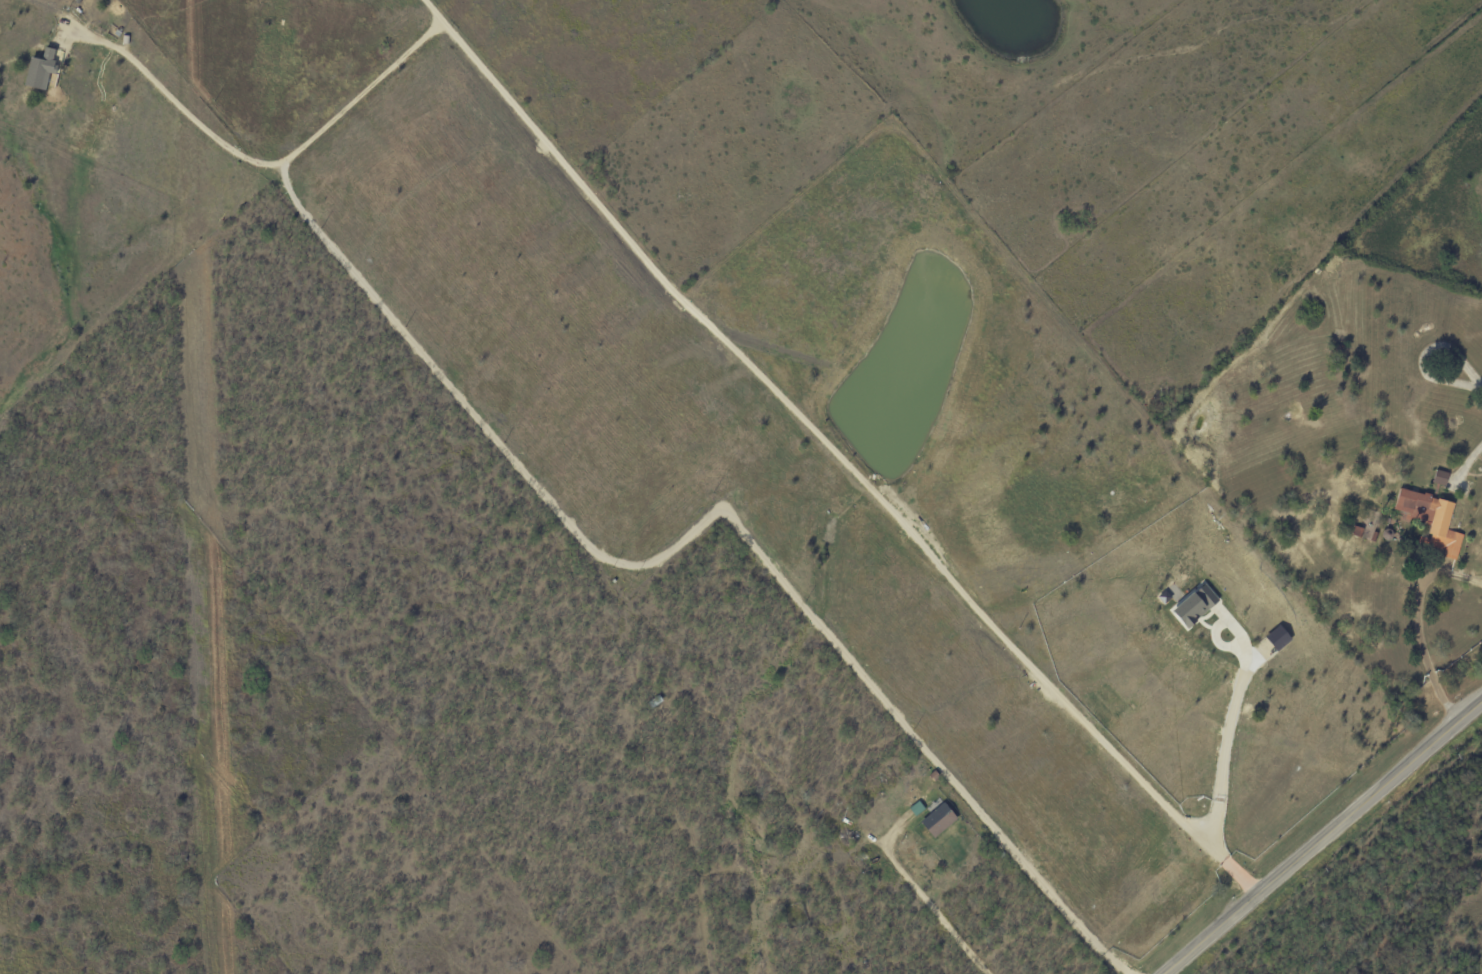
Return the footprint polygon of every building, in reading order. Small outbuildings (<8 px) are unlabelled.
[(41,58),(30,56),(23,84),(45,89),(53,52),(43,49),(41,58)] [(1449,472),(1436,468),(1433,482),(1445,485),(1449,472)] [(1447,529),(1454,501),(1399,487),(1393,510),(1432,520),(1424,548),(1457,557),(1463,533),(1447,529)] [(1187,629),(1219,596),(1202,580),(1171,613),(1187,629)] [(920,820),(931,836),(958,820),(947,803),(920,820)]
